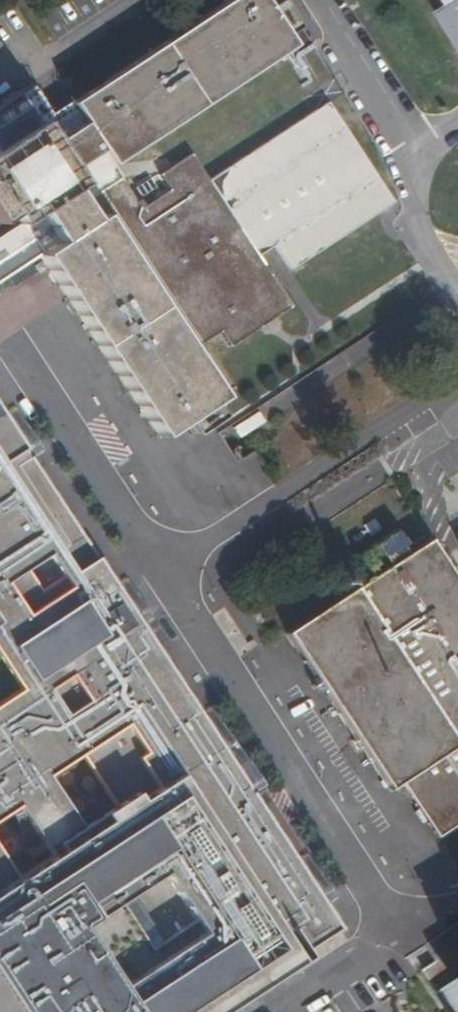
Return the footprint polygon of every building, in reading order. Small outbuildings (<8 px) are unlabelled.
[(38,256),(54,280),(159,437),(182,422),(209,404),(219,398),(190,354),(220,334),(229,348),(291,307),(258,256),(209,181),(192,154),(160,175),(170,190),(141,210),(110,165),(294,44),(269,8),(264,0),(229,0),(71,103),(85,124),(68,134),(53,144),(46,134),(38,121),(35,123),(19,100),(17,96),(0,107),(0,223),(11,215),(18,226),(0,237),(0,282),(38,256)] [(280,0),(269,8),(294,44),(302,56),(312,49),(280,0)] [(449,3),(437,10),(457,39),(457,0),(447,0),(449,3)] [(39,88),(19,100),(35,123),(38,121),(46,134),(62,124),(68,134),(85,124),(71,103),(55,114),(39,88)] [(327,104),(209,181),(258,256),(275,246),(291,270),(393,203),(327,104)] [(53,144),(68,134),(62,124),(46,134),(53,144)] [(219,417),(209,404),(182,422),(191,435),(219,417)] [(6,1011),(194,1011),(184,998),(240,962),(254,984),(340,927),(0,411),(0,1002),(6,1011)] [(431,540),(401,560),(394,550),(405,544),(396,531),(356,556),(364,569),(374,563),(381,573),(367,582),(288,633),(390,791),(402,783),(439,838),(457,825),(457,582),(431,540)] [(439,960),(425,969),(453,1011),(457,1011),(457,923),(428,943),(439,960)] [(194,1011),(211,1011),(254,984),(240,962),(184,998),(194,1011)]
